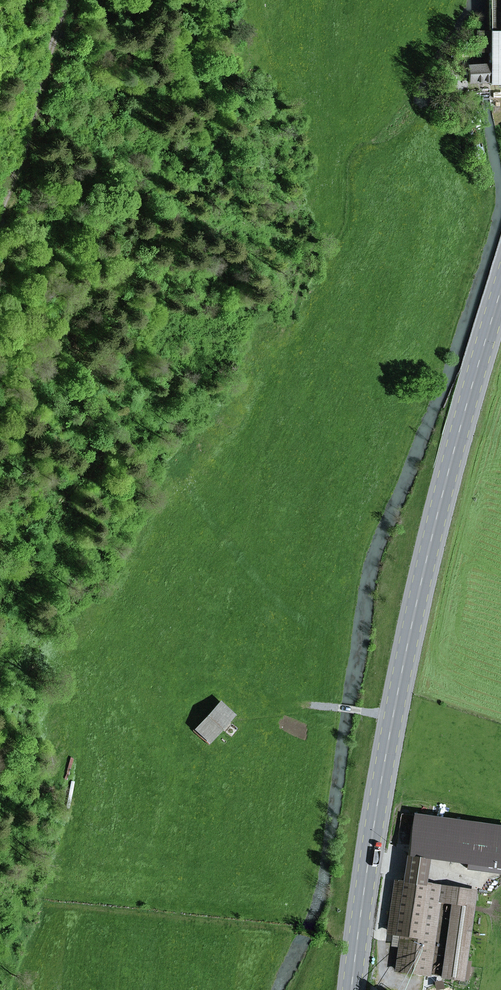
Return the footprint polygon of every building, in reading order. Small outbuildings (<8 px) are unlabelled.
[(500,84),(500,0),(489,0),(489,32),(484,32),(479,32),(477,32),(477,51),(490,51),(490,66),(469,66),(469,82),(489,82),(489,84),(500,84)] [(219,702),(196,729),(209,741),(229,719),(230,720),(234,715),(219,702)] [(209,741),(210,742),(230,720),(229,719),(209,741)] [(409,845),(404,882),(420,884),(424,852),(453,856),(458,821),(414,815),(409,845)] [(500,873),(500,827),(458,821),(453,856),(468,858),(466,868),(500,873)] [(442,976),(462,979),(475,891),(420,884),(404,882),(399,881),(392,933),(402,934),(400,947),(397,970),(425,974),(436,899),(453,902),(442,976)] [(390,946),(400,947),(402,934),(392,933),(390,946)] [(444,989),(443,985),(442,980),(433,982),(434,986),(435,989),(437,989),(444,989)]
